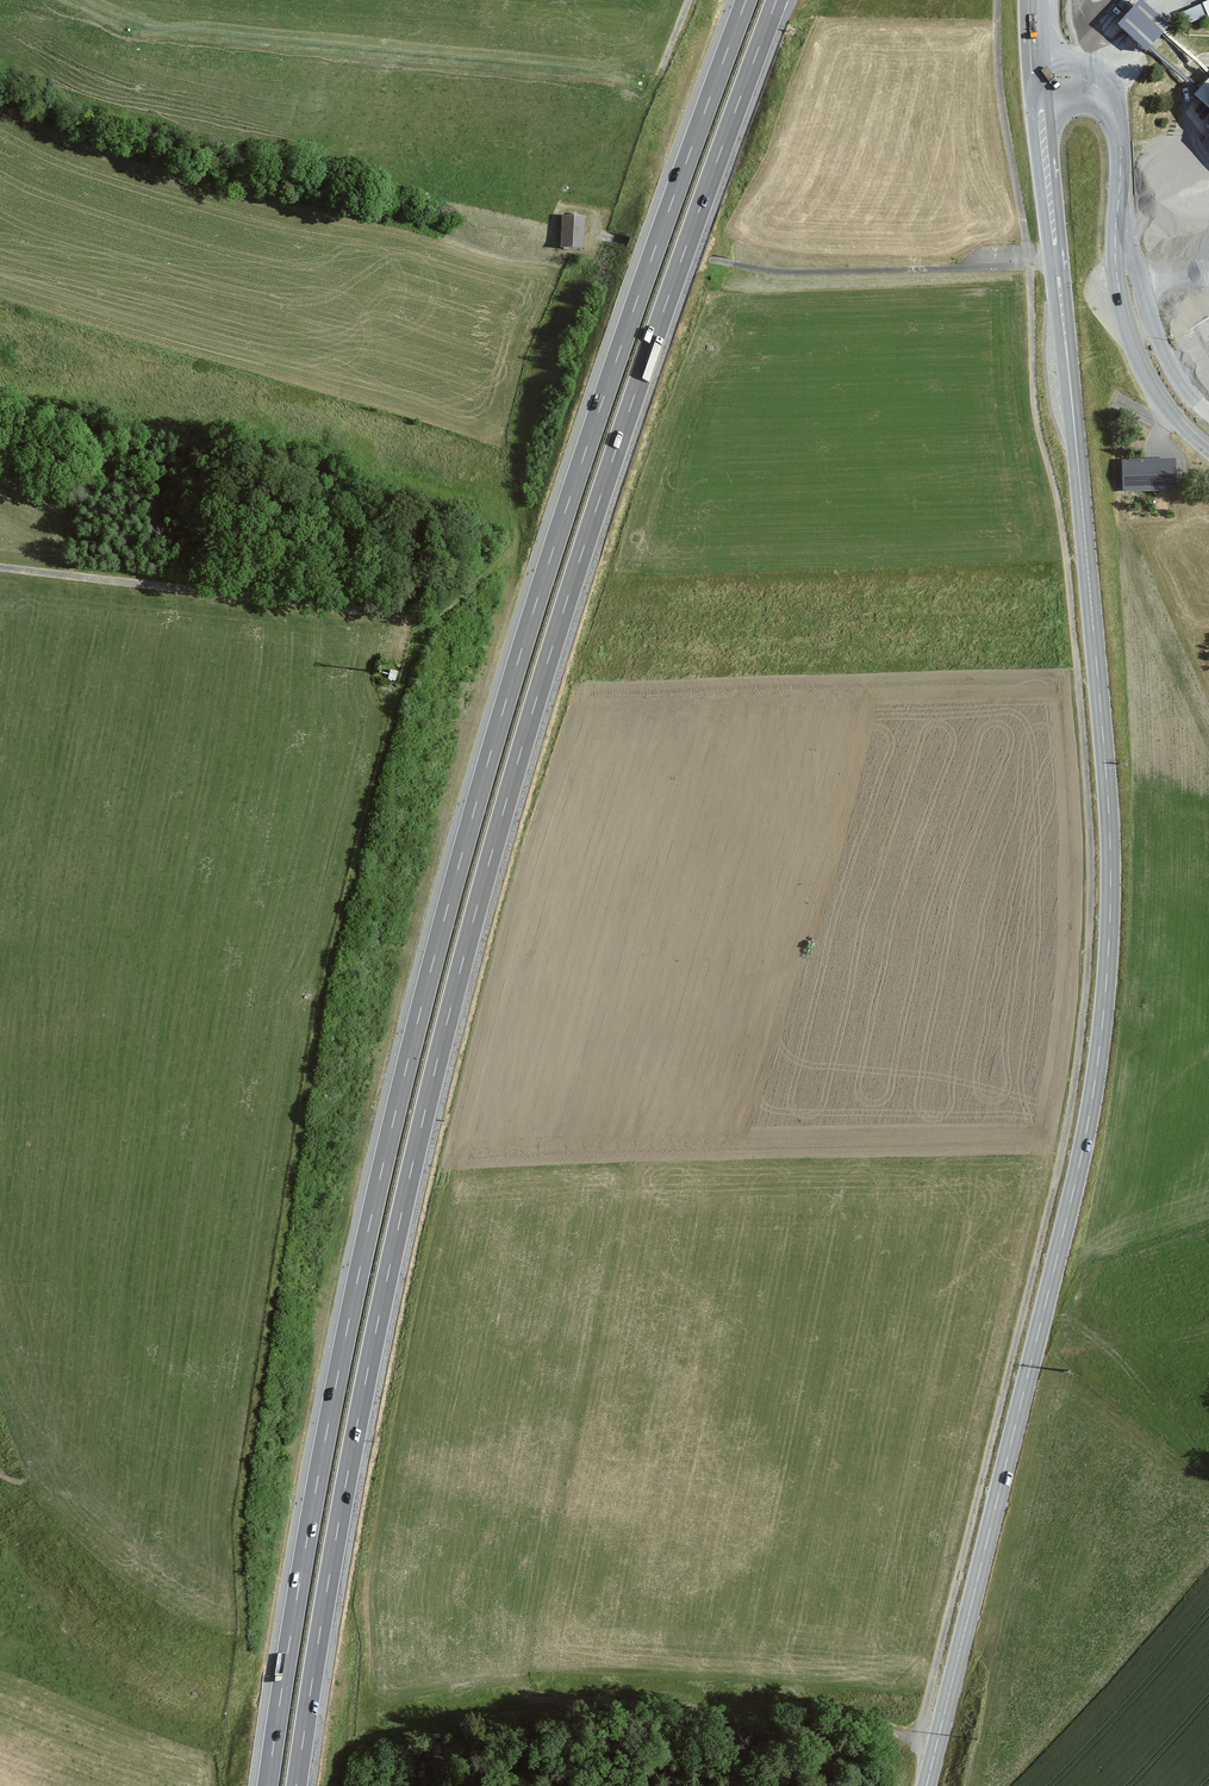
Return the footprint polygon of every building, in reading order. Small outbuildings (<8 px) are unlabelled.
[(1175,14),(1180,27),(1201,18),(1204,24),(1208,22),(1208,0),(1175,14)] [(1162,30),(1135,5),(1112,30),(1139,55),(1162,30)] [(1191,101),(1208,117),(1208,81),(1191,101)] [(585,217),(560,216),(559,250),(584,251),(585,217)] [(1177,493),(1176,463),(1122,464),(1123,495),(1125,495),(1173,493),(1177,493)]
